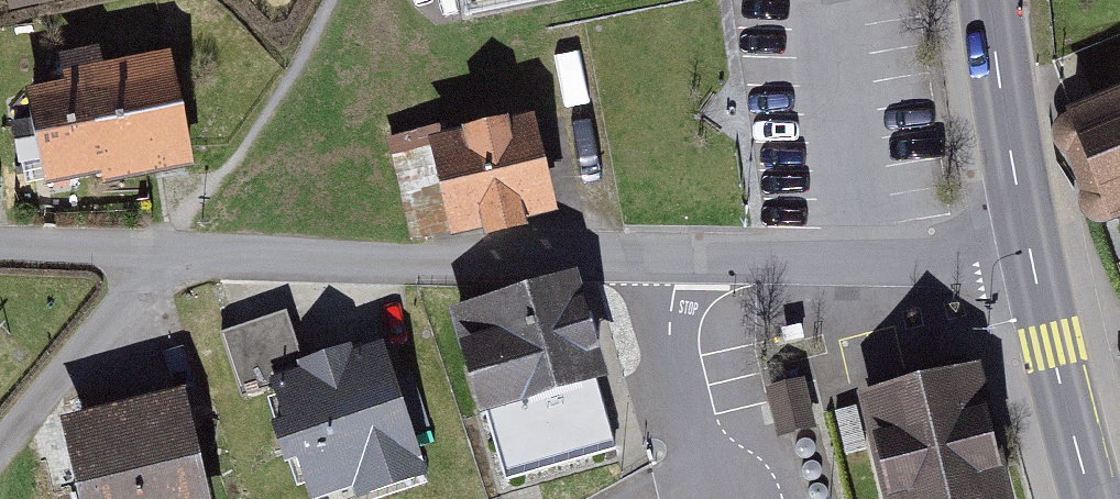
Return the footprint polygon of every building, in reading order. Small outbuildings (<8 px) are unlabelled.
[(186,63),(33,87),(49,185),(201,161),(186,63)] [(1085,110),(1119,216),(1119,98),(1085,110)] [(552,121),(441,141),(458,236),(569,216),(552,121)] [(583,285),(442,326),(489,489),(631,448),(583,285)] [(259,383),(294,498),(406,498),(435,490),(390,343),(259,383)] [(862,382),(888,498),(1011,498),(980,356),(918,370),(862,382)] [(66,419),(84,498),(226,498),(201,389),(66,419)]
